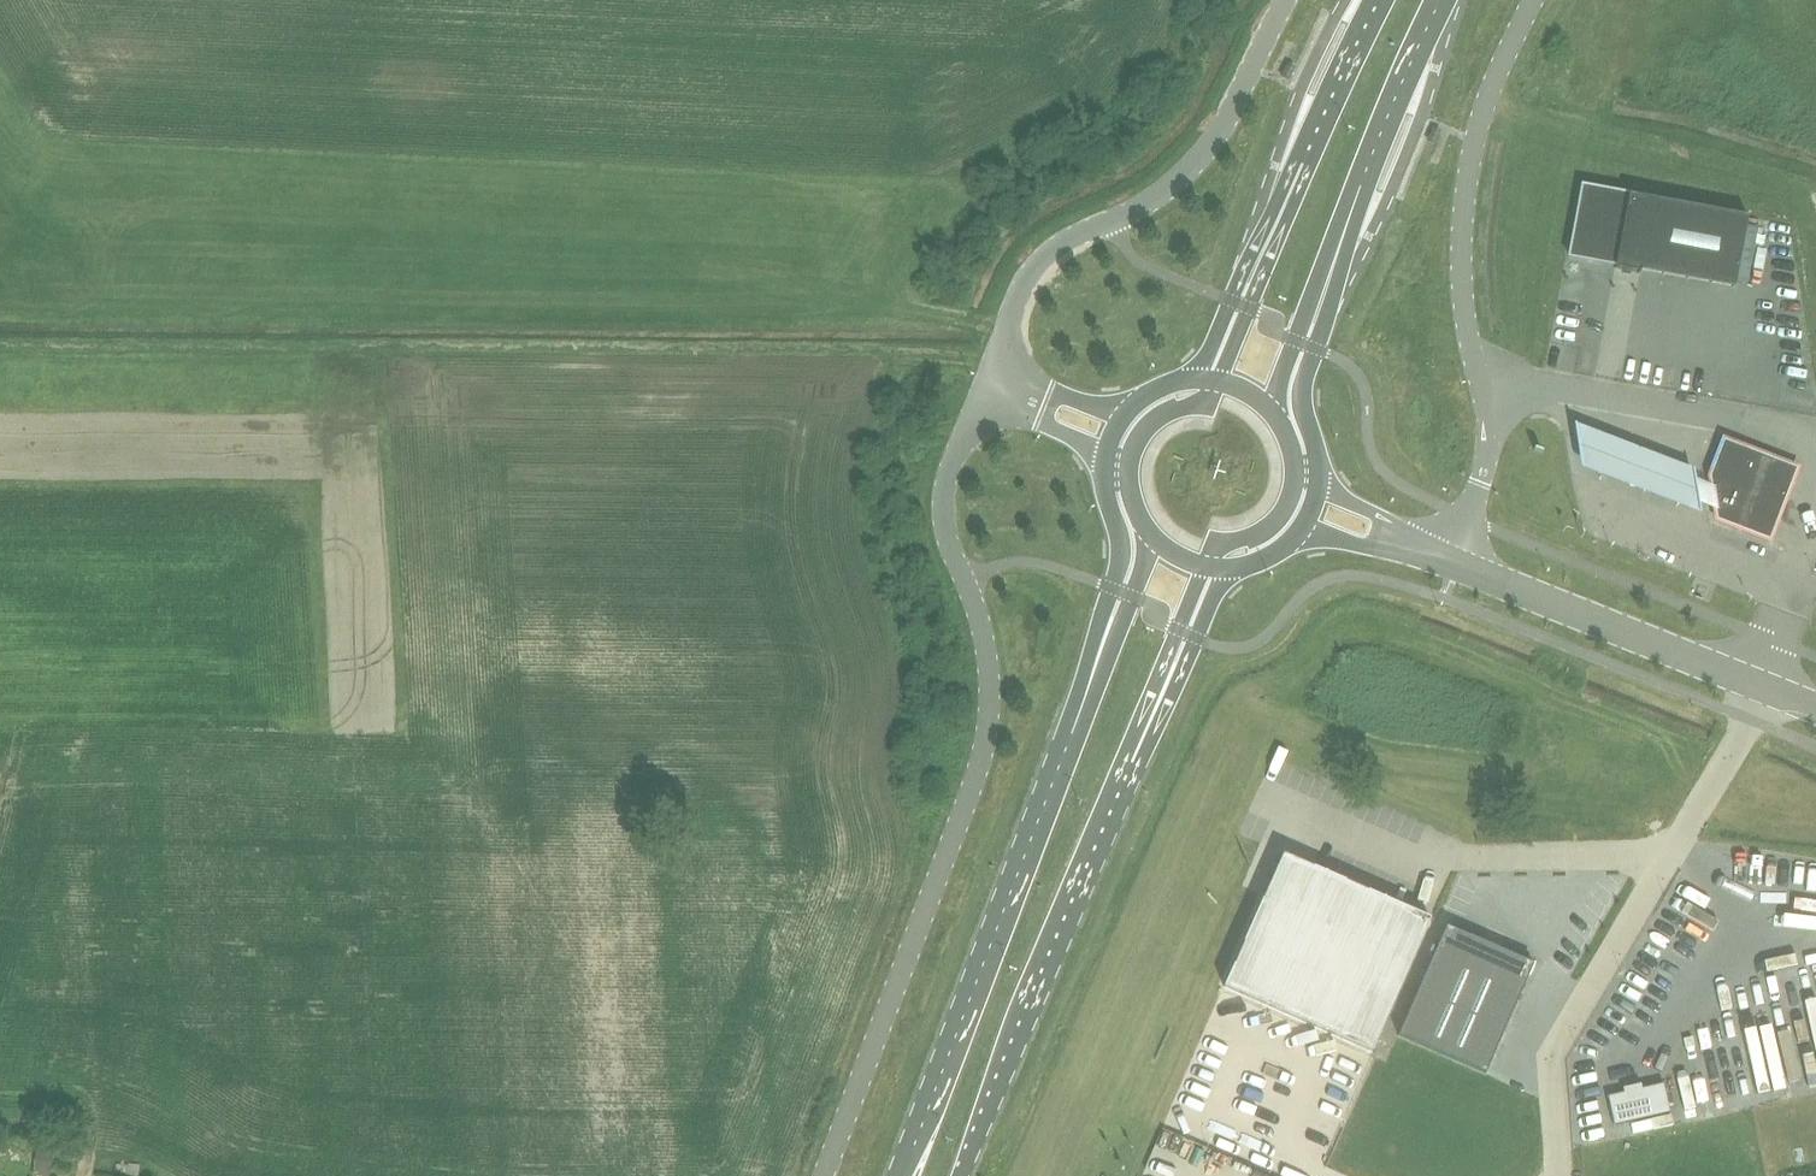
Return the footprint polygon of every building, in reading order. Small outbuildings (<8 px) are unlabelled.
[(1734,287),(1747,216),(1626,193),(1627,191),(1582,183),(1568,256),(1615,265),(1614,267),(1639,272),(1640,270),(1734,287)] [(1767,235),(1797,234),(1797,218),(1767,218),(1767,235)] [(1751,273),(1774,279),(1778,264),(1764,261),(1769,241),(1760,239),(1751,273)] [(1773,400),(1795,405),(1798,394),(1776,388),(1773,400)] [(1614,438),(1575,423),(1580,467),(1618,481),(1660,497),(1701,512),(1695,469),(1654,453),(1614,438)] [(1716,519),(1738,528),(1754,487),(1784,499),(1797,467),(1723,438),(1709,476),(1716,519)] [(1531,960),(1442,923),(1394,1033),(1481,1070),(1531,960)] [(1623,1092),(1607,1095),(1613,1125),(1670,1112),(1663,1083),(1642,1087),(1623,1092)] [(55,1153),(38,1151),(34,1172),(52,1174),(55,1153)]
